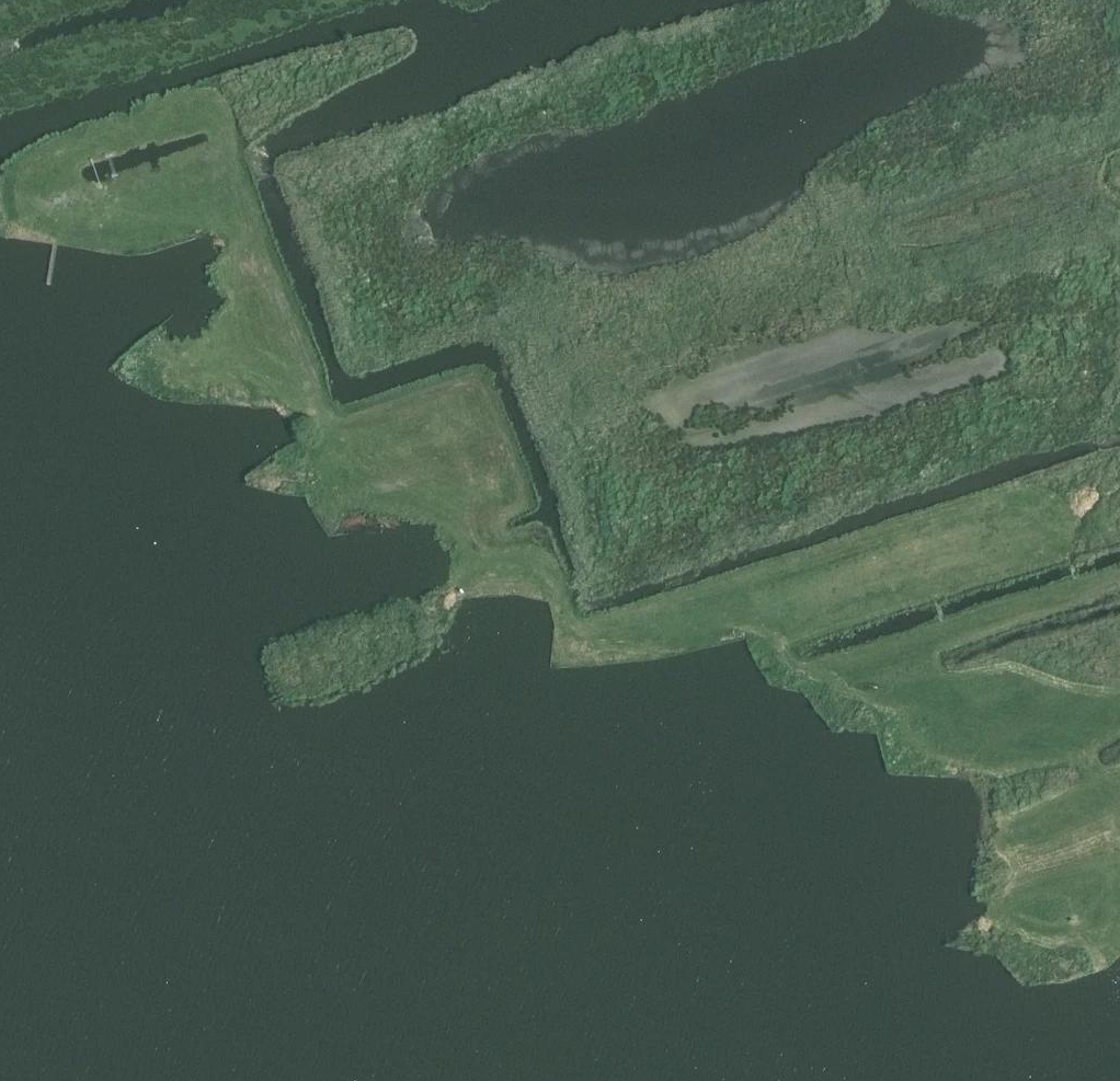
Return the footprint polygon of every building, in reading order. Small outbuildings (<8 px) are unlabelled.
[(1003,509),(1001,501),(979,506),(982,515),(1003,509)]
